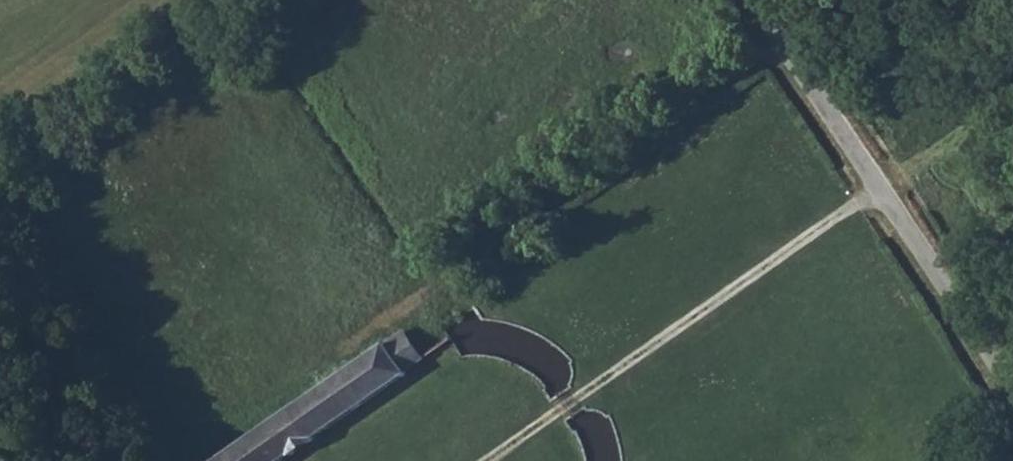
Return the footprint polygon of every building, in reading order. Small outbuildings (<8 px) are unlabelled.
[(431,358),(408,326),(218,460),(286,460),(431,358)]
